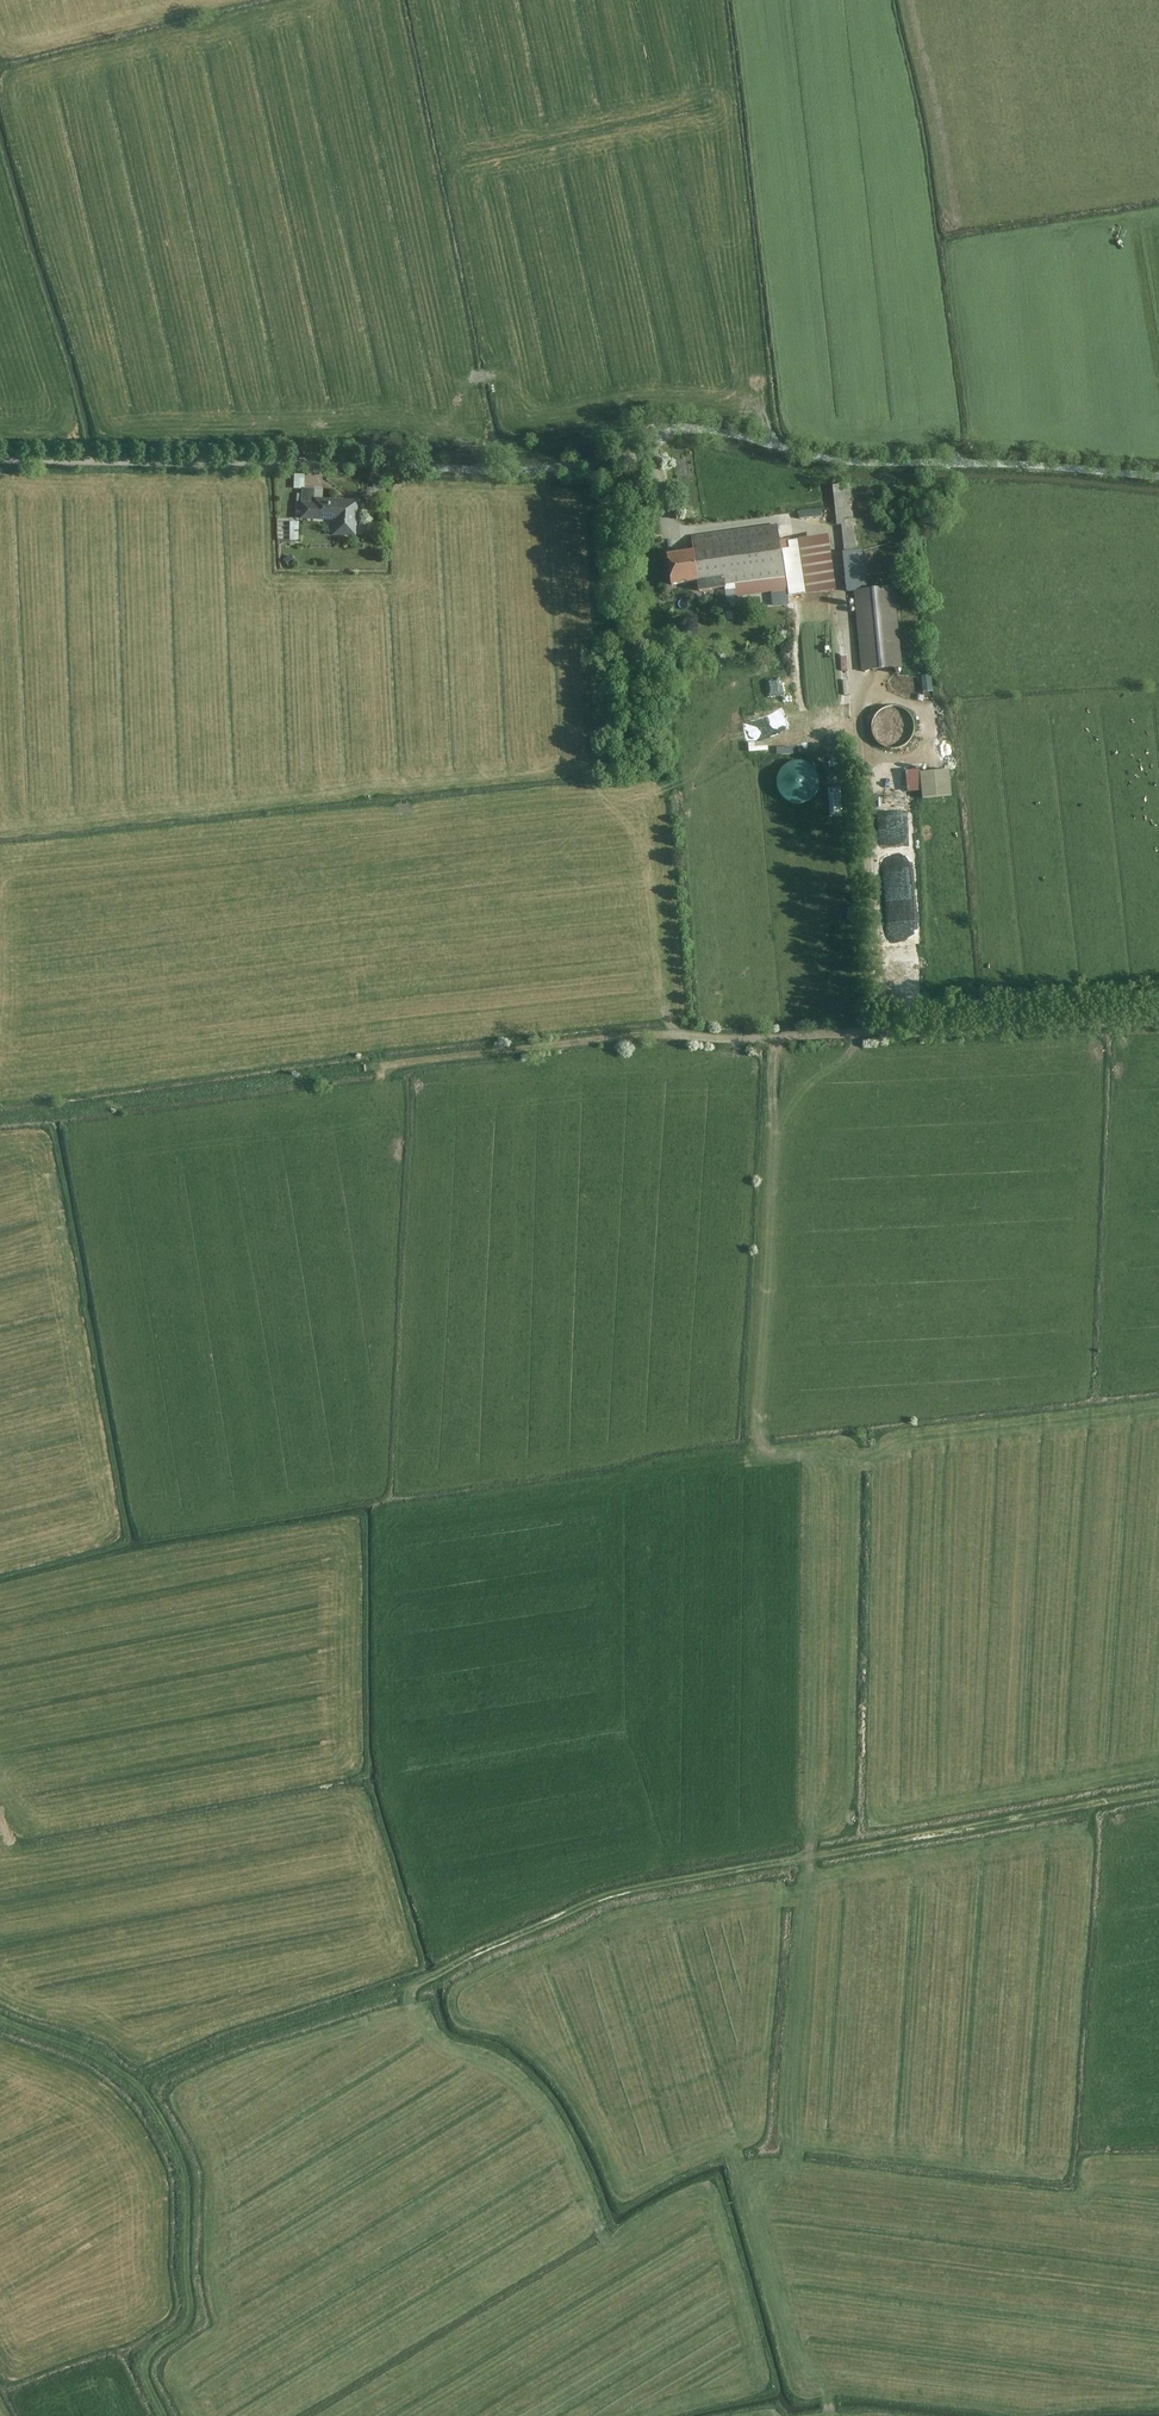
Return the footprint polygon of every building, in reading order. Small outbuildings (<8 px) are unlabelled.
[(303,482),(302,517),(335,518),(335,531),(357,532),(358,496),(325,495),(325,483),(303,482)] [(834,487),(846,594),(869,591),(865,553),(858,554),(850,485),(834,487)] [(800,517),(822,516),(822,507),(800,509),(800,517)] [(301,539),(301,520),(292,520),(292,539),(301,539)] [(775,524),(691,537),(694,553),(668,556),(673,590),(699,586),(701,595),(725,591),(727,601),(786,592),(775,524)] [(855,594),(862,671),(900,668),(893,590),(855,594)] [(934,684),(934,675),(917,675),(917,684),(934,684)] [(889,709),(881,714),(879,720),(883,727),(888,727),(888,732),(884,732),(876,736),(885,740),(889,747),(898,743),(900,737),(905,737),(904,729),(890,729),(890,725),(892,724),(892,719),(898,719),(900,723),(905,725),(901,718),(901,713),(890,713),(888,713),(889,709)] [(927,715),(917,716),(918,733),(928,732),(927,715)] [(850,719),(843,721),(846,731),(853,729),(850,719)] [(838,724),(828,724),(829,744),(839,744),(838,724)] [(816,801),(817,764),(781,763),(780,800),(816,801)] [(921,776),(924,802),(953,799),(950,773),(921,776)] [(916,950),(888,955),(891,969),(893,968),(896,983),(921,978),(916,950)]
